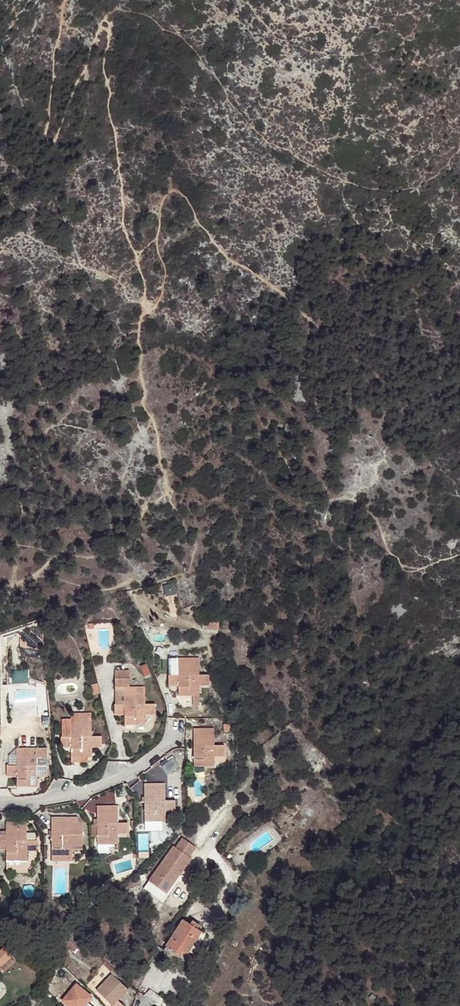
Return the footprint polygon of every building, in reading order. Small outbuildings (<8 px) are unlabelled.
[(173,583),(164,585),(166,594),(175,593),(173,583)] [(218,623),(205,622),(205,631),(218,631),(218,623)] [(198,675),(198,657),(177,657),(177,675),(167,675),(167,686),(177,686),(178,696),(192,696),(192,706),(198,705),(198,686),(209,686),(209,675),(198,675)] [(167,675),(177,675),(177,657),(167,657),(167,675)] [(147,664),(141,666),(145,676),(151,674),(147,664)] [(7,670),(8,685),(30,684),(29,669),(7,670)] [(116,670),(116,679),(130,679),(130,670),(116,670)] [(124,702),(115,702),(116,715),(125,715),(126,725),(145,725),(145,715),(155,715),(155,703),(145,703),(145,686),(130,686),(130,679),(116,679),(116,687),(124,688),(124,702)] [(100,694),(98,682),(91,683),(94,696),(100,694)] [(116,687),(115,702),(124,702),(124,688),(116,687)] [(62,737),(73,737),(73,727),(75,727),(75,719),(93,719),(93,713),(62,714),(62,737)] [(75,727),(73,727),(73,737),(62,737),(63,748),(72,747),(72,756),(89,757),(93,757),(93,747),(103,746),(103,736),(93,736),(93,719),(75,719),(75,727)] [(215,727),(198,727),(198,736),(195,736),(195,766),(215,766),(216,762),(216,756),(225,756),(225,745),(216,745),(215,727)] [(48,758),(48,747),(18,748),(18,765),(8,766),(8,776),(18,776),(19,786),(38,786),(38,776),(49,776),(48,765),(38,766),(38,758),(48,758)] [(167,774),(179,765),(173,756),(161,765),(167,774)] [(145,820),(166,819),(166,809),(177,809),(176,799),(166,799),(166,783),(145,783),(145,820)] [(102,813),(98,814),(98,819),(98,836),(98,844),(115,843),(119,843),(119,834),(129,834),(129,822),(119,822),(119,805),(101,805),(102,813)] [(52,856),(73,856),(73,850),(73,846),(83,845),(83,824),(78,817),(52,817),(52,831),(52,835),(52,856)] [(7,831),(7,834),(2,834),(2,835),(1,835),(0,835),(0,846),(7,846),(7,850),(8,862),(28,861),(28,851),(38,851),(38,840),(37,840),(27,840),(27,833),(27,823),(11,823),(11,831),(7,831)] [(27,833),(27,840),(37,840),(37,832),(27,833)] [(195,846),(183,837),(176,847),(174,845),(149,880),(166,892),(191,857),(189,856),(195,846)] [(215,879),(210,887),(218,891),(223,884),(215,879)] [(114,884),(110,880),(105,885),(109,890),(114,884)] [(218,891),(210,887),(206,884),(197,897),(210,905),(218,891)] [(11,896),(5,890),(0,895),(0,907),(11,896)] [(170,958),(172,955),(175,951),(180,953),(182,950),(187,953),(187,952),(202,930),(184,918),(161,953),(170,958)] [(13,952),(7,945),(0,952),(0,965),(13,952)] [(175,951),(172,955),(189,964),(195,956),(187,952),(187,953),(182,950),(180,953),(175,951)] [(113,973),(112,974),(119,981),(122,977),(106,961),(104,964),(113,973)] [(64,979),(69,973),(60,964),(56,972),(63,977),(64,979)] [(55,986),(63,977),(56,972),(55,971),(50,981),(52,983),(55,986)] [(96,990),(112,1005),(123,1005),(118,1001),(128,990),(119,981),(112,974),(96,990)] [(69,1005),(84,1005),(87,1003),(92,997),(76,985),(63,1000),(69,1005)]
